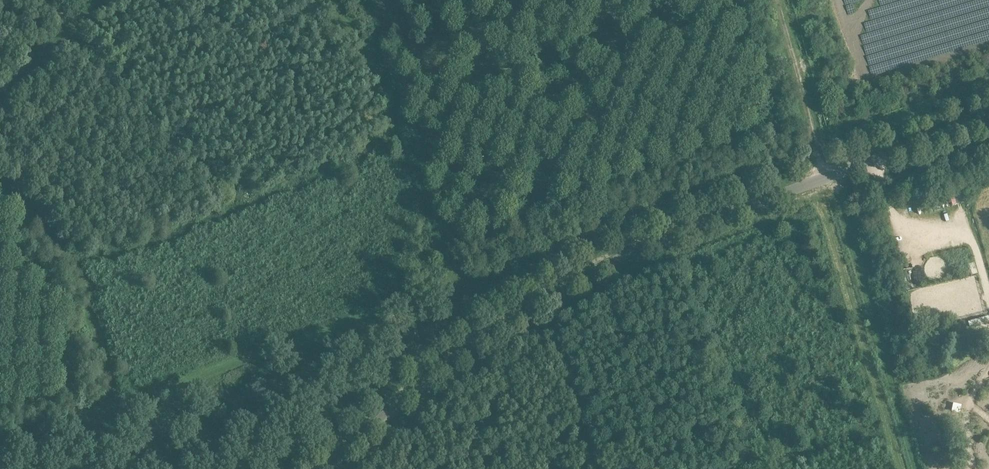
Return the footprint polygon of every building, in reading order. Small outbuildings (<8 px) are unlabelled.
[(45,282),(60,273),(55,265),(40,274),(45,282)] [(970,327),(988,322),(988,319),(988,316),(968,322),(970,327)]
